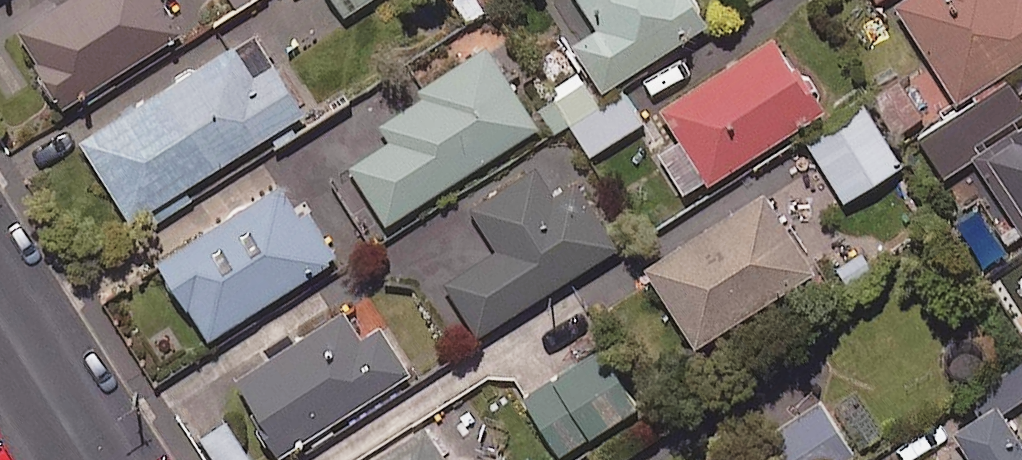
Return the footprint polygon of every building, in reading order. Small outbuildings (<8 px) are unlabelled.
[(34,25),(79,97),(209,21),(196,0),(78,0),(34,25)] [(350,12),(368,0),(342,0),(350,12)] [(697,0),(584,0),(602,28),(576,44),(605,89),(711,22),(697,0)] [(898,3),(962,102),(1021,62),(1021,0),(902,0),(898,3)] [(277,20),(95,125),(151,214),(332,107),(277,20)] [(826,108),(778,34),(664,108),(683,138),(661,152),(690,197),(826,108)] [(390,221),(540,125),(492,49),(382,120),(394,139),(353,165),(390,221)] [(552,88),(558,97),(540,108),(555,133),(573,121),(593,153),(645,120),(625,89),(600,104),(579,71),(552,88)] [(926,114),(903,77),(876,94),(900,131),(926,114)] [(989,147),(984,140),(1021,115),(1021,94),(1012,79),(924,137),(948,173),(968,160),(989,147)] [(904,163),(866,104),(811,139),(848,199),(904,163)] [(968,160),(1021,241),(1021,125),(992,145),(989,147),(968,160)] [(463,343),(619,247),(586,193),(592,190),(563,143),(401,243),(463,343)] [(313,177),(181,255),(230,334),(361,253),(313,177)] [(820,271),(767,189),(648,267),(701,349),(820,271)] [(387,294),(252,373),(296,447),(431,367),(387,294)] [(640,404),(606,349),(528,397),(563,452),(640,404)] [(841,427),(821,399),(785,425),(806,453),(841,427)] [(1001,403),(959,430),(975,456),(968,459),(1021,459),(1021,435),(1001,403)] [(229,419),(201,436),(216,459),(255,459),(229,419)] [(429,424),(372,459),(507,459),(490,434),(452,459),(429,424)]
